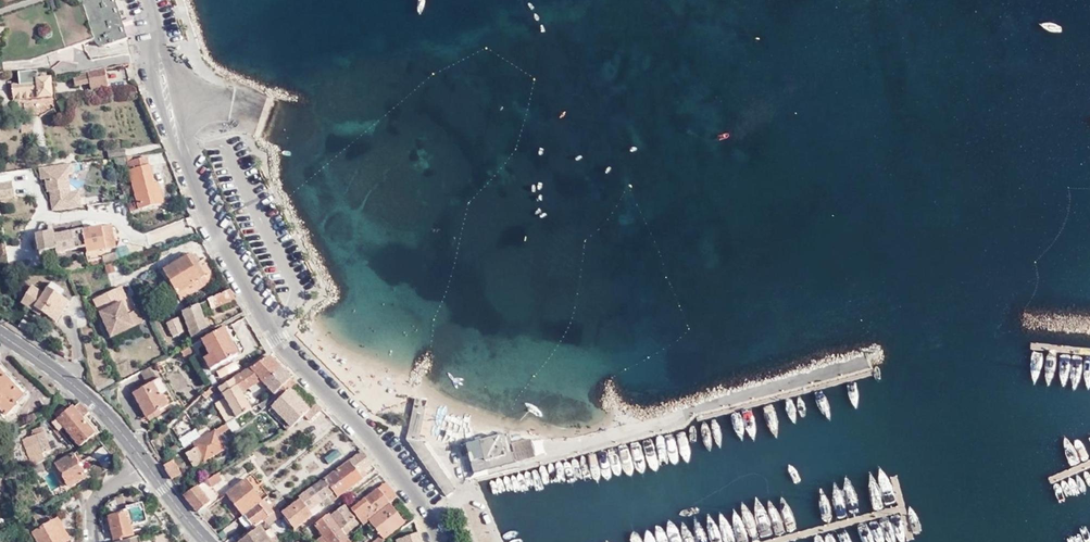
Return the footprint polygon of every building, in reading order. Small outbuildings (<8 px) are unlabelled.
[(21,56),(94,34),(101,39),(107,39),(122,34),(112,0),(0,0),(0,58),(21,56)] [(122,34),(127,32),(117,0),(112,0),(122,34)] [(106,84),(102,62),(79,67),(83,88),(106,84)] [(21,79),(11,81),(12,95),(50,91),(49,71),(38,72),(38,65),(20,67),(21,79)] [(112,149),(126,147),(125,140),(112,141),(112,149)] [(129,155),(127,149),(116,151),(118,158),(129,155)] [(145,151),(129,155),(144,203),(160,198),(157,189),(163,188),(159,175),(154,177),(145,151)] [(72,162),(39,166),(40,177),(46,177),(47,191),(50,190),(53,207),(82,204),(80,188),(71,189),(69,173),(73,172),(72,162)] [(0,176),(0,191),(12,189),(9,175),(0,176)] [(157,189),(160,198),(166,196),(163,188),(157,189)] [(114,234),(110,218),(84,224),(88,240),(114,234)] [(88,240),(84,224),(41,233),(44,250),(88,240)] [(41,233),(52,231),(51,226),(35,230),(39,251),(44,250),(41,233)] [(104,250),(116,247),(114,241),(102,244),(104,250)] [(214,273),(210,265),(204,268),(198,258),(190,245),(162,263),(180,292),(214,273)] [(204,268),(210,265),(204,255),(198,258),(204,268)] [(119,278),(114,280),(126,306),(131,304),(119,278)] [(31,280),(27,286),(32,304),(39,309),(41,306),(52,313),(59,309),(69,295),(47,281),(43,287),(31,280)] [(126,306),(114,280),(91,291),(109,328),(141,314),(136,302),(131,304),(126,306)] [(234,291),(228,281),(207,291),(211,301),(234,291)] [(32,304),(27,286),(20,296),(32,304)] [(207,322),(195,297),(180,305),(191,331),(207,322)] [(176,310),(165,316),(172,329),(183,323),(176,310)] [(234,347),(222,320),(200,332),(214,358),(234,347)] [(189,339),(178,344),(182,351),(193,345),(189,339)] [(279,360),(267,348),(243,362),(216,379),(220,386),(235,378),(239,384),(248,378),(254,375),(257,373),(262,377),(279,360)] [(5,405),(28,381),(19,372),(16,375),(5,365),(8,362),(0,354),(0,400),(5,405)] [(289,370),(279,360),(262,377),(271,387),(289,370)] [(211,377),(215,375),(211,367),(206,370),(211,377)] [(294,375),(289,370),(271,387),(274,389),(277,392),(270,400),(286,416),(283,419),(285,422),(289,420),(304,405),(307,401),(287,382),(294,375)] [(159,371),(152,375),(158,388),(160,387),(166,398),(171,396),(159,371)] [(158,388),(152,375),(131,385),(143,409),(145,408),(159,402),(166,398),(160,387),(158,388)] [(235,378),(220,386),(233,409),(248,401),(239,384),(235,378)] [(212,385),(209,381),(202,386),(205,391),(212,385)] [(274,389),(271,387),(270,388),(263,392),(259,395),(257,396),(262,400),(274,389)] [(417,432),(414,431),(421,397),(422,391),(412,390),(410,402),(404,431),(441,486),(449,480),(417,432)] [(88,405),(78,395),(72,400),(70,399),(62,406),(56,411),(64,421),(80,440),(94,428),(80,411),(88,405)] [(314,395),(307,401),(304,405),(310,410),(320,401),(314,395)] [(167,417),(170,420),(178,412),(180,414),(188,407),(183,401),(167,417)] [(159,402),(145,408),(147,412),(160,406),(159,402)] [(62,406),(60,403),(52,406),(56,411),(62,406)] [(235,416),(232,410),(224,415),(217,419),(215,420),(218,425),(227,418),(229,420),(235,416)] [(64,421),(56,411),(52,414),(60,424),(64,421)] [(217,419),(224,415),(221,411),(215,415),(217,419)] [(196,423),(199,429),(208,424),(205,418),(196,423)] [(32,427),(21,432),(30,456),(43,450),(41,444),(50,441),(42,419),(31,423),(32,427)] [(179,430),(184,438),(199,429),(196,423),(195,421),(179,430)] [(224,439),(214,423),(195,434),(197,439),(187,444),(194,456),(198,453),(200,457),(207,453),(206,449),(224,439)] [(507,436),(505,425),(465,435),(472,464),(532,450),(527,431),(507,436)] [(103,464),(108,461),(112,448),(103,438),(92,446),(103,464)] [(340,447),(335,442),(322,451),(327,457),(340,447)] [(348,453),(362,471),(364,469),(360,464),(370,457),(360,444),(348,453)] [(56,457),(67,478),(83,470),(72,449),(56,457)] [(44,453),(43,450),(30,456),(33,464),(44,460),(41,455),(44,453)] [(335,463),(349,481),(362,471),(348,453),(335,463)] [(175,457),(165,463),(174,475),(183,469),(175,457)] [(332,485),(335,491),(349,481),(335,463),(322,472),(332,485)] [(221,471),(216,464),(200,474),(202,477),(208,473),(211,477),(221,471)] [(225,487),(240,508),(241,507),(260,492),(244,471),(225,487)] [(310,482),(320,494),(332,485),(322,472),(319,475),(310,482)] [(384,475),(376,481),(386,495),(394,489),(384,475)] [(196,477),(183,487),(197,505),(209,495),(199,481),(196,477)] [(357,481),(352,485),(358,494),(359,493),(371,506),(386,495),(376,481),(363,490),(357,481)] [(300,493),(307,504),(320,494),(310,482),(298,491),(300,493)] [(320,494),(324,500),(335,491),(332,485),(320,494)] [(241,507),(252,520),(261,513),(273,504),(262,491),(260,492),(241,507)] [(81,501),(77,492),(65,494),(69,505),(70,505),(81,501)] [(280,506),(292,523),(311,510),(307,504),(300,493),(280,506)] [(358,494),(349,501),(359,515),(365,511),(371,506),(359,493),(358,494)] [(307,504),(311,510),(324,500),(320,494),(307,504)] [(386,495),(371,506),(365,511),(378,529),(380,531),(401,515),(386,495)] [(330,501),(325,504),(328,507),(339,523),(353,513),(342,498),(332,505),(330,501)] [(109,510),(114,531),(146,522),(143,509),(139,510),(137,502),(131,499),(113,503),(114,508),(109,510)] [(261,513),(264,516),(265,519),(278,509),(274,503),(273,504),(261,513)] [(70,505),(69,505),(64,507),(71,528),(72,531),(77,530),(70,505)] [(64,507),(42,513),(50,538),(41,541),(65,541),(63,535),(62,531),(71,528),(64,507)] [(328,507),(314,517),(322,529),(315,533),(322,541),(347,541),(351,539),(344,530),(339,523),(328,507)] [(207,511),(203,514),(208,519),(212,516),(207,511)] [(229,540),(230,541),(269,541),(271,540),(278,535),(265,519),(264,516),(229,540)] [(220,523),(215,527),(220,532),(225,528),(220,523)] [(416,525),(394,531),(398,541),(421,541),(416,525)] [(381,533),(380,531),(378,529),(366,537),(369,541),(377,536),(381,533)] [(129,534),(111,537),(112,541),(130,541),(129,534)]
